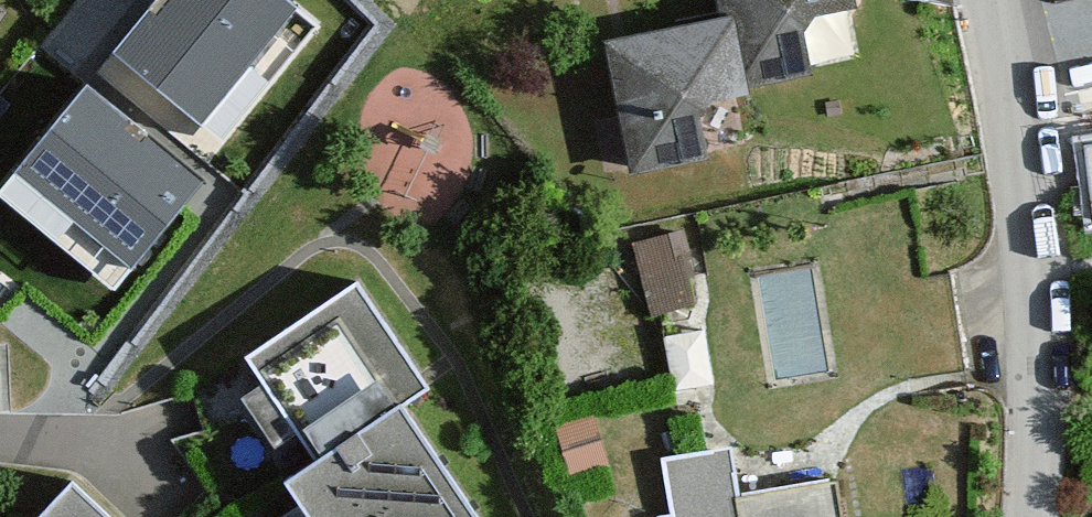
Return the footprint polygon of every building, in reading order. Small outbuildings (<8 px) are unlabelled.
[(281,0),(163,0),(114,58),(199,128),(296,12),(281,0)] [(599,23),(624,163),(708,148),(698,89),(857,61),(846,0),(718,0),(718,2),(599,23)] [(200,172),(92,86),(24,171),(131,257),(200,172)] [(1079,137),(1091,220),(1091,135),(1079,137)] [(689,225),(641,234),(656,308),(703,298),(689,225)] [(277,373),(369,483),(344,505),(350,516),(518,516),(455,425),(473,403),(401,297),(277,373)] [(732,440),(658,453),(669,516),(746,516),(732,440)] [(106,479),(71,516),(148,516),(106,479)]
